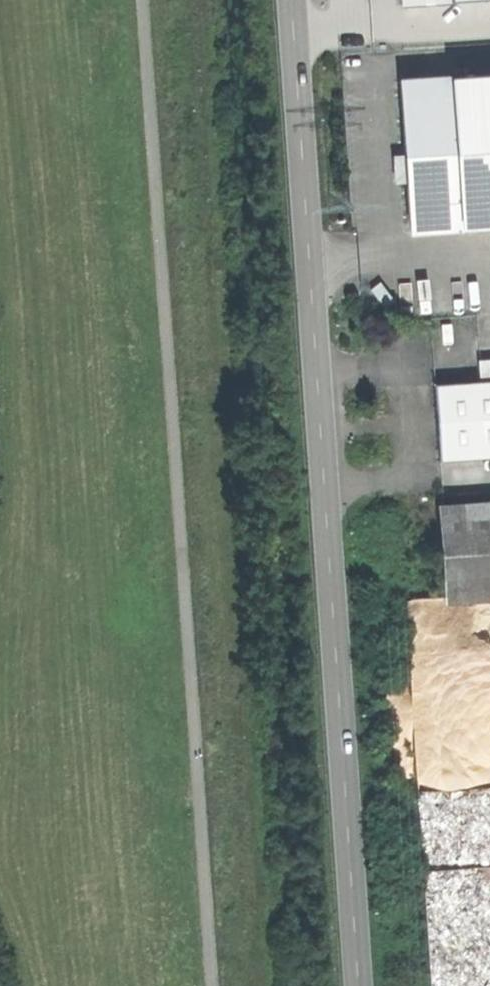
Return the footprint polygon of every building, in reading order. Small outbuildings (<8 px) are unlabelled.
[(401,80),(411,232),(489,226),(489,74),(401,80)] [(433,389),(439,462),(489,458),(489,365),(476,366),(478,385),(433,389)] [(442,509),(447,593),(489,591),(489,507),(442,509)]
